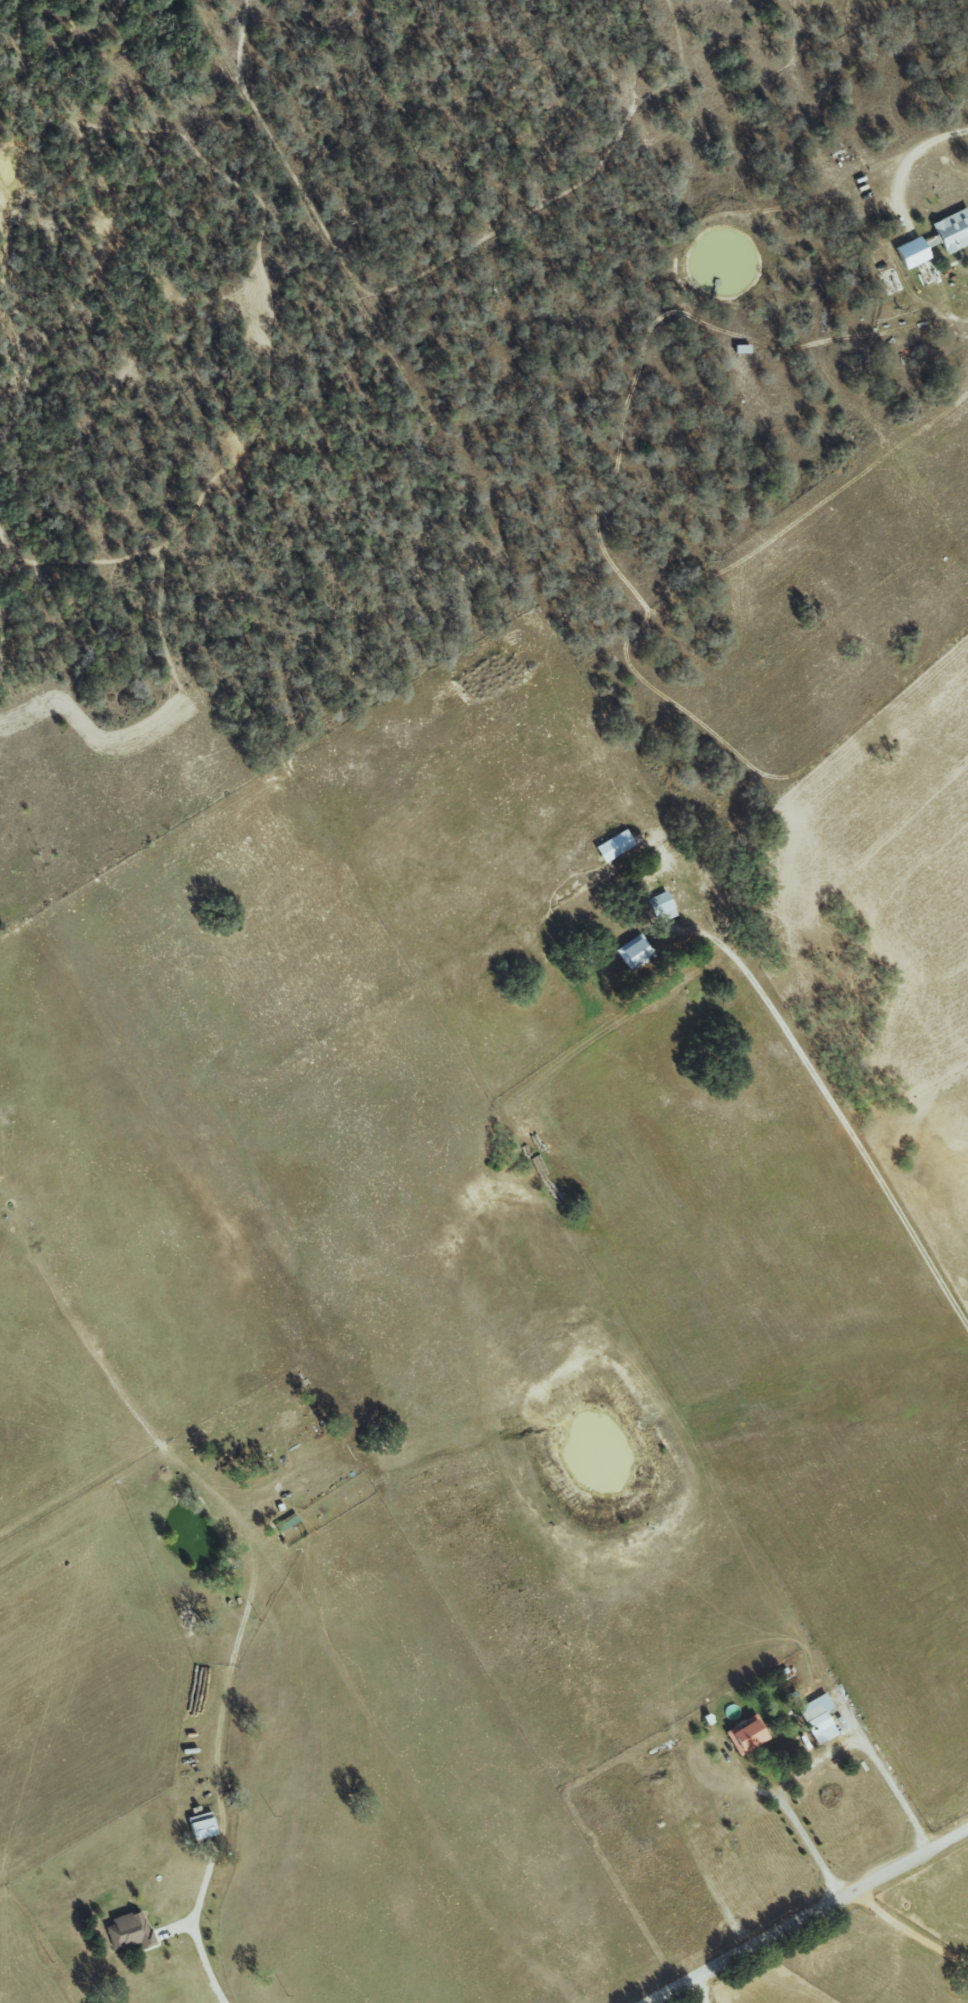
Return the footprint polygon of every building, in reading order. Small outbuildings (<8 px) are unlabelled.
[(960,206),(923,224),(938,254),(967,240),(967,223),(960,206)] [(887,247),(896,270),(922,260),(912,237),(887,247)] [(627,846),(619,830),(586,847),(595,863),(627,846)] [(671,915),(660,891),(640,900),(651,925),(671,915)] [(829,1736),(818,1712),(826,1708),(818,1694),(790,1708),(808,1746),(829,1736)] [(718,1733),(731,1755),(762,1738),(749,1715),(718,1733)] [(189,1841),(213,1835),(207,1812),(183,1818),(189,1841)] [(104,1921),(112,1952),(149,1943),(141,1911),(104,1921)]
